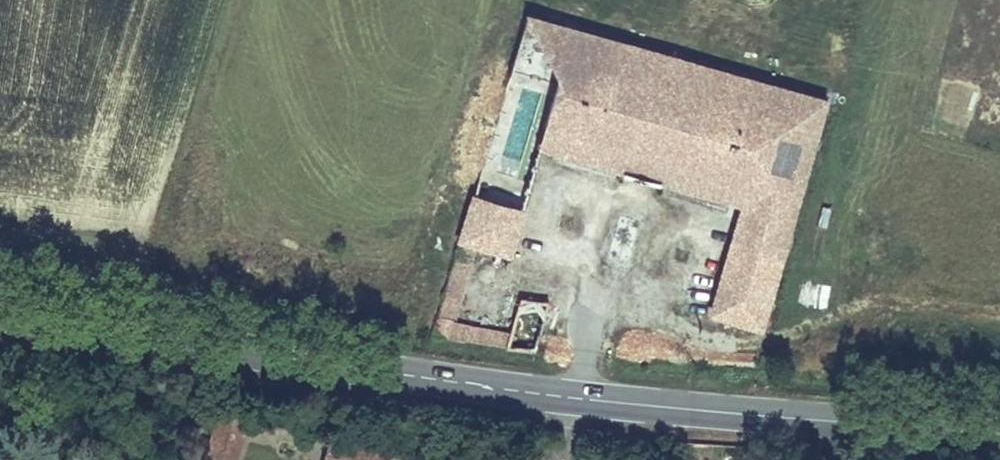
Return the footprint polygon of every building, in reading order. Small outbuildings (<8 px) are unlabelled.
[(804,196),(671,158),(690,91),(824,129),(832,100),(525,11),(517,39),(662,81),(642,149),(497,107),(472,193),(475,194),(528,209),(545,150),(740,207),(796,223),(804,196)] [(642,149),(662,81),(517,39),(497,107),(642,149)] [(804,196),(824,129),(690,91),(671,158),(804,196)] [(528,209),(475,194),(460,243),(479,249),(515,259),(530,210),(528,209)] [(764,332),(796,223),(740,207),(708,316),(764,332)] [(537,354),(552,302),(521,300),(512,333),(456,323),(479,249),(460,243),(431,337),(537,354)] [(252,419),(217,409),(203,459),(240,459),(246,441),(252,419)] [(331,433),(324,459),(393,459),(395,450),(331,433)]
